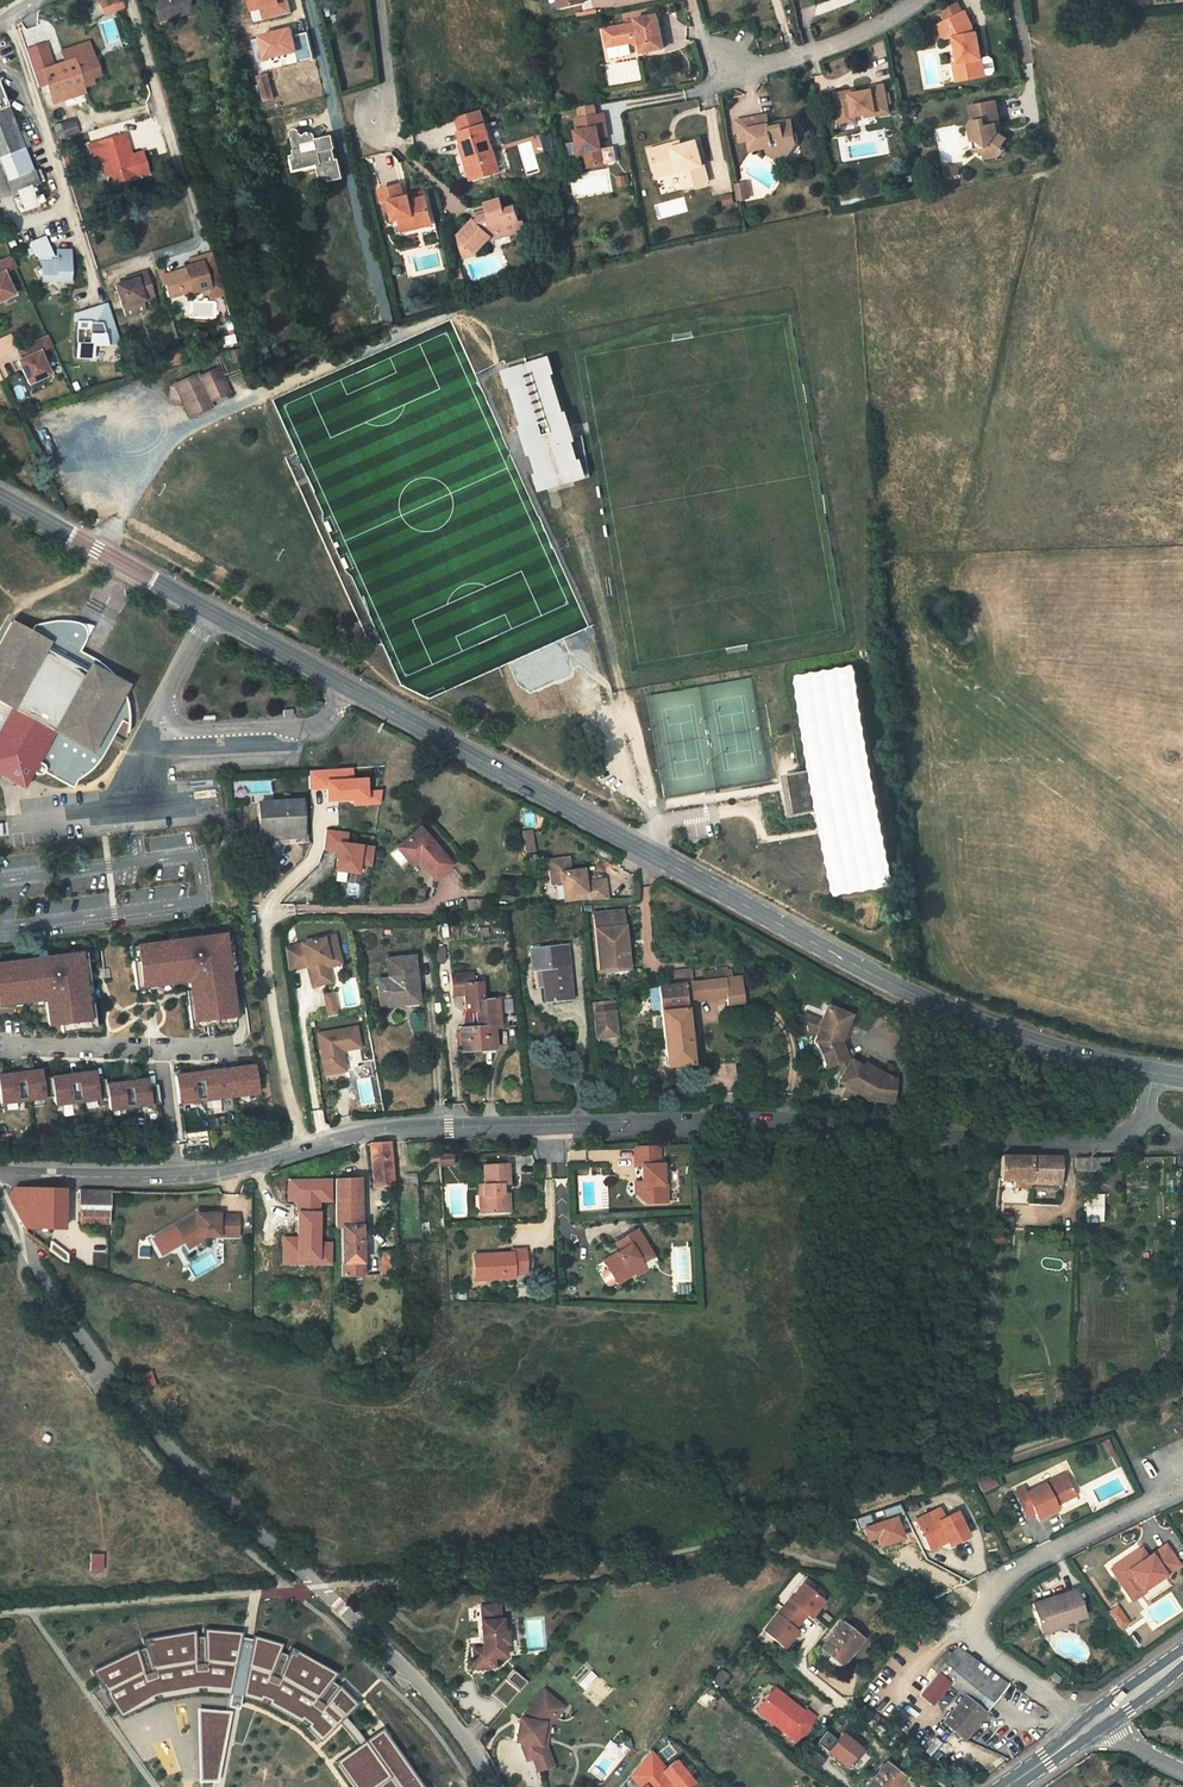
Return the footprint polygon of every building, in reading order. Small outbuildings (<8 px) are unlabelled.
[(146,6),(150,22),(165,18),(165,21),(183,16),(178,0),(168,0),(146,6)] [(250,10),(259,8),(262,21),(291,14),(287,0),(247,0),(250,10)] [(557,10),(582,4),(581,0),(555,0),(557,10)] [(116,13),(112,1),(94,8),(98,20),(116,13)] [(944,12),(950,22),(964,14),(959,4),(944,12)] [(950,22),(940,27),(947,40),(956,39),(960,64),(963,82),(986,78),(978,34),(975,35),(973,27),(966,13),(964,14),(950,22)] [(616,31),(603,34),(606,48),(638,42),(640,53),(662,49),(655,16),(633,20),(634,24),(615,28),(616,31)] [(257,39),(252,40),(256,60),(295,51),(298,62),(313,59),(306,32),(292,35),(290,28),(256,36),(257,39)] [(23,53),(34,50),(28,32),(17,35),(23,53)] [(81,47),(53,56),(55,61),(82,53),(81,47)] [(34,50),(29,51),(34,68),(44,65),(38,48),(34,50)] [(29,51),(19,54),(30,91),(39,89),(44,107),(68,100),(63,84),(70,82),(90,76),(82,53),(55,61),(57,68),(46,72),(44,65),(34,68),(29,51)] [(963,82),(960,64),(948,76),(951,94),(963,82)] [(90,76),(70,82),(75,98),(94,92),(90,76)] [(70,82),(63,84),(68,100),(75,98),(70,82)] [(261,87),(251,89),(258,115),(267,112),(261,87)] [(844,103),(829,105),(833,130),(838,133),(845,132),(848,127),(859,126),(869,124),(870,127),(884,124),(879,96),(865,99),(865,102),(850,105),(844,105),(844,103)] [(1,113),(0,113),(0,161),(18,154),(24,152),(18,137),(12,140),(1,113)] [(587,115),(571,118),(573,129),(589,125),(587,115)] [(990,115),(964,120),(967,135),(964,139),(967,154),(970,154),(980,161),(982,172),(994,170),(999,163),(995,160),(1000,153),(991,147),(990,139),(994,138),(990,115)] [(444,127),(448,141),(472,133),(467,119),(444,127)] [(39,137),(44,135),(39,120),(35,122),(39,137)] [(573,129),(568,129),(570,141),(568,141),(570,152),(572,163),(578,163),(580,177),(597,174),(592,147),(600,146),(596,124),(589,125),(573,129)] [(760,126),(739,130),(741,143),(732,144),(733,150),(742,149),(745,161),(761,158),(762,165),(768,170),(779,168),(783,156),(781,145),(786,144),(784,131),(768,134),(769,137),(762,139),(762,135),(760,126)] [(64,127),(45,133),(49,144),(67,138),(64,127)] [(838,133),(833,130),(834,137),(849,134),(848,127),(845,132),(838,133)] [(741,143),(739,130),(730,132),(732,144),(741,143)] [(472,133),(448,141),(455,164),(452,165),(458,184),(464,187),(485,180),(483,171),(488,170),(477,131),(472,133)] [(296,171),(298,180),(312,177),(317,197),(338,192),(333,172),(330,173),(329,164),(330,163),(326,149),(310,153),(308,146),(306,144),(304,143),(302,143),(300,144),(299,146),(299,149),(300,151),(298,151),(296,143),(294,141),(293,140),(290,140),(287,142),(287,144),(291,163),(289,164),(291,172),(292,172),(296,171)] [(119,153),(116,142),(79,152),(82,163),(90,161),(97,184),(103,182),(111,180),(114,189),(139,181),(133,160),(118,164),(115,154),(119,153)] [(664,154),(641,161),(647,181),(669,175),(671,182),(672,182),(674,190),(682,188),(684,197),(702,192),(697,175),(696,175),(690,152),(674,156),(665,158),(664,154)] [(0,161),(0,184),(1,188),(27,178),(18,154),(0,161)] [(970,154),(967,154),(968,163),(970,163),(982,172),(980,161),(970,154)] [(491,178),(488,170),(483,171),(485,180),(491,178)] [(669,175),(647,181),(649,189),(671,182),(669,175)] [(27,178),(1,188),(6,200),(32,190),(27,178)] [(111,180),(103,182),(105,191),(114,189),(111,180)] [(682,188),(674,190),(676,199),(684,197),(682,188)] [(215,190),(200,193),(203,202),(217,199),(215,190)] [(389,193),(368,198),(370,211),(378,210),(383,228),(388,227),(391,239),(404,236),(404,234),(420,231),(414,206),(397,210),(393,211),(392,206),(389,193)] [(734,194),(728,195),(731,210),(737,209),(734,194)] [(740,194),(734,194),(737,209),(742,208),(740,194)] [(490,219),(504,215),(500,204),(486,208),(490,219)] [(478,260),(491,243),(518,235),(516,229),(520,227),(515,211),(504,215),(490,219),(482,222),(477,229),(474,227),(460,244),(462,246),(460,248),(465,263),(476,259),(478,260)] [(528,239),(524,226),(520,227),(516,229),(518,235),(491,243),(493,246),(519,238),(520,242),(528,239)] [(50,246),(46,236),(30,242),(40,268),(45,281),(69,280),(70,249),(55,249),(54,254),(47,254),(45,248),(50,246)] [(156,281),(155,281),(158,291),(160,297),(168,294),(174,297),(174,300),(184,296),(184,298),(202,293),(202,295),(214,291),(204,258),(180,265),(182,271),(176,273),(178,277),(170,279),(169,277),(156,281)] [(0,266),(0,278),(9,274),(5,264),(0,266)] [(156,281),(154,272),(148,274),(154,292),(158,291),(155,281),(156,281)] [(117,288),(107,291),(113,313),(115,313),(134,307),(145,304),(138,282),(136,275),(125,278),(127,285),(117,288)] [(127,285),(125,278),(115,282),(117,288),(127,285)] [(214,291),(202,295),(203,300),(215,296),(214,291)] [(168,294),(160,297),(162,304),(174,300),(174,297),(168,294)] [(134,307),(115,313),(117,322),(137,316),(134,307)] [(111,349),(98,308),(73,318),(73,327),(69,327),(67,327),(66,363),(81,363),(81,350),(85,350),(111,349)] [(73,327),(73,318),(64,321),(69,327),(73,327)] [(40,343),(10,357),(14,366),(10,368),(20,391),(41,382),(32,359),(45,354),(40,343)] [(170,355),(153,360),(156,369),(173,364),(170,355)] [(229,356),(221,358),(224,370),(233,368),(229,356)] [(540,370),(532,373),(536,384),(539,383),(540,384),(543,383),(540,370)] [(532,372),(503,381),(506,393),(502,394),(503,395),(515,438),(516,439),(519,438),(523,450),(553,442),(549,429),(553,428),(553,427),(540,384),(539,383),(536,384),(532,373),(532,372)] [(220,400),(210,375),(190,383),(189,380),(167,390),(168,393),(172,401),(181,424),(204,413),(202,408),(220,400)] [(503,381),(496,384),(499,396),(503,395),(502,394),(506,393),(503,381)] [(515,438),(512,439),(519,464),(523,463),(522,462),(559,451),(560,452),(563,451),(556,426),(553,427),(553,428),(549,429),(553,442),(523,450),(519,438),(516,439),(515,438)] [(559,451),(522,462),(523,463),(530,486),(530,487),(533,486),(535,492),(565,483),(563,477),(567,476),(567,475),(560,452),(559,451)] [(530,486),(526,487),(530,500),(574,486),(570,474),(567,475),(567,476),(563,477),(565,483),(535,492),(533,486),(530,487),(530,486)] [(36,625),(32,632),(14,622),(0,648),(0,769),(0,770),(2,771),(3,771),(4,772),(5,773),(6,774),(7,774),(9,775),(10,775),(11,776),(13,777),(14,777),(16,777),(18,778),(20,778),(22,778),(24,778),(26,773),(33,777),(35,771),(40,774),(41,774),(43,774),(43,773),(45,773),(46,772),(47,771),(76,787),(81,778),(83,778),(90,772),(100,763),(104,758),(106,754),(125,721),(132,725),(132,714),(131,709),(130,705),(128,696),(126,692),(124,687),(121,682),(118,679),(110,670),(104,664),(98,661),(81,651),(87,640),(88,637),(87,631),(86,628),(84,626),(84,625),(82,624),(75,622),(70,621),(69,621),(64,621),(63,621),(62,621),(61,621),(60,621),(54,621),(54,622),(48,622),(48,623),(41,624),(40,624),(37,625),(36,625)] [(892,884),(857,663),(796,673),(832,894),(892,884)] [(310,703),(300,697),(296,703),(307,709),(310,703)] [(479,722),(459,710),(453,721),(473,732),(479,722)] [(352,768),(310,771),(311,789),(327,788),(328,800),(353,798),(353,805),(379,804),(378,794),(365,795),(364,777),(352,778),(352,768)] [(27,786),(33,777),(26,773),(24,778),(22,778),(20,778),(18,778),(16,777),(14,777),(13,777),(11,776),(10,775),(9,775),(7,774),(6,774),(5,773),(4,772),(3,771),(2,771),(0,770),(0,769),(0,772),(27,786)] [(283,828),(303,827),(302,801),(258,804),(259,834),(283,834),(283,828)] [(399,845),(410,859),(416,854),(421,861),(437,879),(453,865),(422,826),(399,845)] [(349,834),(328,831),(325,851),(340,853),(338,872),(360,875),(361,866),(375,867),(377,850),(348,846),(349,834)] [(532,832),(524,833),(526,852),(535,850),(532,832)] [(410,859),(399,845),(393,850),(393,854),(401,863),(404,864),(410,859)] [(416,854),(410,859),(415,866),(421,861),(416,854)] [(570,854),(550,857),(553,882),(563,880),(566,901),(581,899),(610,898),(607,876),(587,879),(586,872),(580,873),(579,867),(572,868),(570,854)] [(577,854),(570,854),(572,868),(579,867),(577,854)] [(624,910),(594,914),(600,971),(631,967),(624,910)] [(333,935),(287,948),(288,973),(305,969),(310,989),(332,983),(329,970),(341,964),(333,935)] [(232,1021),(221,939),(177,944),(177,948),(165,950),(164,946),(133,950),(135,965),(129,965),(133,994),(158,990),(157,985),(185,981),(186,987),(189,1009),(185,1010),(188,1033),(220,1029),(219,1023),(232,1021)] [(531,949),(534,970),(544,969),(569,967),(572,966),(569,945),(531,949)] [(418,957),(390,960),(392,980),(381,981),(383,1007),(406,1005),(406,992),(421,991),(418,957)] [(78,964),(84,1005),(90,1004),(84,963),(78,964)] [(78,964),(0,974),(0,1018),(11,1016),(10,1010),(43,1006),(44,1012),(46,1030),(58,1029),(59,1037),(77,1035),(76,1029),(92,1027),(91,1014),(85,1015),(84,1005),(78,964)] [(569,967),(544,969),(547,1002),(573,1000),(569,967)] [(679,969),(680,979),(691,979),(691,968),(679,969)] [(504,1028),(501,999),(486,1001),(483,982),(474,984),(473,974),(451,976),(454,998),(466,997),(468,1013),(479,1012),(481,1029),(461,1031),(464,1054),(498,1049),(496,1030),(504,1028)] [(157,985),(158,990),(186,987),(185,981),(157,985)] [(684,983),(661,984),(661,993),(685,991),(684,983)] [(652,993),(661,1073),(687,1071),(680,1007),(720,1004),(722,1014),(738,1013),(736,996),(734,988),(728,988),(699,990),(685,991),(661,993),(652,993)] [(422,1003),(421,991),(406,992),(406,1005),(422,1003)] [(324,1015),(335,1015),(336,992),(324,992),(324,1015)] [(10,1010),(11,1016),(44,1012),(43,1006),(10,1010)] [(611,1010),(589,1013),(593,1047),(616,1044),(611,1010)] [(819,1015),(812,1032),(810,1038),(811,1039),(809,1045),(806,1052),(817,1079),(829,1074),(831,1079),(836,1076),(840,1069),(832,1052),(834,1048),(838,1049),(842,1040),(838,1038),(843,1025),(819,1015)] [(810,1038),(812,1032),(795,1025),(797,1033),(810,1038)] [(76,1029),(77,1035),(93,1032),(92,1027),(76,1029)] [(809,1045),(811,1039),(810,1038),(797,1033),(799,1041),(809,1045)] [(353,1035),(315,1043),(324,1084),(344,1079),(341,1063),(338,1064),(337,1060),(358,1055),(353,1035)] [(172,1080),(176,1108),(255,1097),(252,1070),(233,1073),(234,1081),(218,1083),(217,1074),(198,1077),(200,1085),(191,1086),(190,1078),(172,1080)] [(847,1110),(849,1107),(852,1103),(860,1107),(858,1111),(884,1114),(887,1091),(875,1090),(872,1088),(873,1086),(856,1075),(853,1079),(842,1072),(829,1094),(836,1099),(845,1104),(842,1109),(847,1110)] [(50,1102),(48,1082),(39,1083),(38,1074),(20,1077),(21,1085),(13,1086),(12,1078),(0,1079),(0,1109),(50,1102)] [(50,1102),(51,1111),(105,1104),(103,1089),(102,1083),(93,1084),(92,1076),(74,1078),(75,1087),(67,1088),(66,1079),(48,1082),(50,1102)] [(105,1104),(106,1116),(157,1110),(154,1089),(146,1090),(145,1084),(128,1086),(129,1092),(121,1093),(120,1087),(103,1089),(105,1104)] [(842,1109),(845,1104),(836,1099),(830,1108),(842,1109)] [(374,1187),(394,1187),(392,1143),(372,1144),(374,1187)] [(454,1154),(440,1155),(441,1166),(455,1165),(454,1154)] [(652,1156),(628,1156),(627,1164),(652,1164),(652,1156)] [(1032,1159),(1002,1157),(1000,1181),(1031,1182),(1032,1159)] [(1045,1159),(1032,1159),(1031,1182),(1061,1183),(1062,1160),(1045,1159)] [(1083,1161),(1077,1160),(1077,1172),(1111,1172),(1111,1161),(1083,1161)] [(652,1164),(627,1164),(627,1174),(626,1174),(626,1175),(633,1174),(633,1190),(634,1193),(631,1193),(632,1204),(641,1208),(661,1208),(660,1192),(656,1193),(655,1174),(652,1174),(652,1164)] [(486,1185),(485,1185),(485,1197),(487,1197),(489,1213),(512,1210),(510,1193),(505,1194),(504,1184),(510,1183),(509,1172),(497,1173),(485,1172),(486,1185)] [(362,1179),(338,1179),(337,1228),(343,1228),(344,1276),(365,1276),(362,1179)] [(298,1238),(284,1238),(284,1264),(331,1264),(331,1243),(322,1243),(322,1201),(332,1201),(332,1180),(289,1180),(289,1202),(298,1202),(298,1238)] [(482,1214),(489,1213),(487,1197),(485,1197),(485,1185),(479,1186),(482,1214)] [(24,1227),(54,1228),(66,1229),(66,1190),(17,1187),(10,1197),(24,1227)] [(111,1192),(80,1191),(81,1225),(111,1224),(111,1192)] [(1086,1221),(1103,1222),(1103,1194),(1086,1194),(1086,1221)] [(199,1213),(178,1224),(188,1241),(198,1234),(210,1235),(238,1236),(239,1216),(220,1215),(220,1214),(206,1213),(199,1213)] [(188,1241),(178,1224),(154,1237),(164,1254),(188,1241)] [(198,1234),(188,1241),(190,1245),(210,1235),(198,1234)] [(626,1284),(636,1278),(632,1270),(642,1264),(638,1257),(640,1256),(628,1239),(607,1250),(613,1260),(616,1264),(598,1274),(607,1291),(624,1282),(626,1284)] [(468,1285),(508,1282),(507,1278),(519,1277),(518,1253),(505,1254),(505,1258),(467,1261),(468,1285)] [(401,1275),(400,1257),(385,1257),(386,1276),(401,1275)] [(596,1271),(598,1274),(616,1264),(613,1260),(596,1271)] [(646,1272),(642,1264),(632,1270),(636,1278),(646,1272)] [(384,1276),(369,1276),(369,1292),(385,1292),(384,1276)] [(1104,1451),(1096,1455),(1104,1471),(1113,1467),(1104,1451)] [(1023,1500),(1011,1505),(1023,1529),(1032,1525),(1035,1531),(1055,1522),(1053,1518),(1074,1508),(1064,1486),(1025,1505),(1023,1500)] [(942,1530),(937,1521),(915,1532),(926,1557),(944,1548),(946,1553),(948,1557),(966,1548),(954,1524),(942,1530)] [(944,1548),(926,1557),(929,1561),(946,1553),(944,1548)] [(1132,1593),(1136,1599),(1139,1603),(1175,1579),(1162,1559),(1154,1565),(1155,1567),(1154,1570),(1151,1573),(1146,1575),(1138,1563),(1108,1582),(1121,1601),(1132,1593)] [(1079,1587),(1033,1604),(1045,1635),(1055,1632),(1068,1627),(1089,1618),(1079,1587)] [(1132,1593),(1121,1601),(1124,1607),(1136,1599),(1132,1593)] [(810,1629),(823,1613),(802,1596),(789,1612),(782,1620),(764,1643),(784,1660),(797,1644),(794,1641),(806,1626),(810,1629)] [(1119,1606),(1110,1609),(1119,1628),(1127,1625),(1119,1606)] [(494,1612),(476,1613),(477,1629),(476,1629),(478,1655),(479,1664),(468,1665),(469,1676),(485,1674),(485,1665),(488,1665),(500,1664),(499,1651),(502,1651),(501,1639),(498,1640),(497,1627),(496,1627),(494,1612)] [(91,1669),(119,1714),(161,1693),(197,1688),(230,1689),(232,1678),(244,1681),(242,1691),(268,1698),(285,1708),(310,1724),(323,1738),(347,1715),(367,1737),(350,1750),(375,1786),(397,1786),(411,1778),(377,1731),(356,1707),(364,1698),(344,1678),(338,1686),(330,1680),(336,1672),(291,1647),(288,1655),(279,1651),(282,1643),(253,1635),(252,1643),(239,1641),(241,1631),(204,1628),(204,1637),(195,1637),(193,1630),(143,1638),(146,1648),(136,1651),(135,1649),(91,1669)] [(844,1634),(821,1662),(842,1678),(865,1650),(844,1634)] [(478,1655),(467,1656),(468,1665),(479,1664),(478,1655)] [(957,1662),(954,1665),(938,1685),(968,1708),(947,1734),(969,1752),(984,1732),(1003,1705),(1007,1700),(996,1692),(970,1673),(957,1662)] [(1056,1671),(1049,1679),(1058,1685),(1064,1678),(1056,1671)] [(506,1677),(484,1701),(499,1714),(520,1690),(506,1677)] [(788,1699),(777,1689),(774,1693),(786,1702),(788,1699)] [(806,1713),(788,1699),(786,1702),(774,1693),(759,1711),(798,1743),(817,1718),(808,1711),(806,1713)] [(555,1714),(537,1699),(519,1719),(518,1727),(517,1733),(512,1732),(508,1749),(514,1750),(513,1753),(518,1767),(525,1765),(530,1779),(545,1773),(540,1759),(546,1730),(550,1724),(548,1722),(555,1714)] [(233,1711),(199,1709),(201,1783),(219,1782),(233,1711)] [(557,1716),(555,1714),(548,1722),(550,1724),(557,1716)] [(828,1732),(820,1744),(848,1766),(851,1762),(855,1766),(866,1752),(844,1735),(839,1741),(828,1732)] [(814,1751),(804,1764),(817,1774),(826,1761),(814,1751)] [(640,1786),(670,1786),(674,1784),(676,1786),(690,1786),(695,1783),(679,1761),(667,1769),(652,1752),(632,1777),(640,1786)] [(869,1786),(901,1786),(908,1778),(889,1762),(869,1786)]
